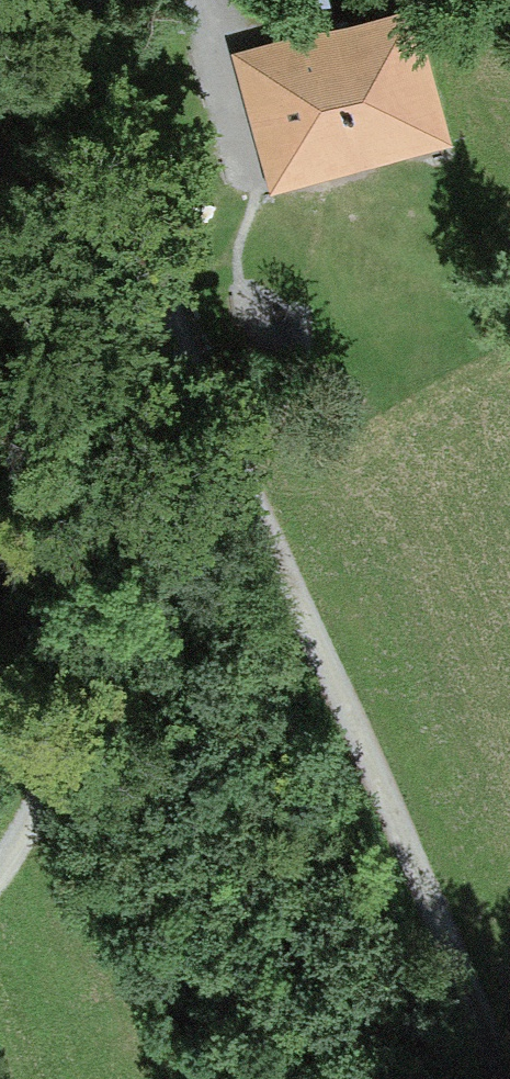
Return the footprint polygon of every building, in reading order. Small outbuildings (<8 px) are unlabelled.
[(235,42),(269,180),(441,137),(407,0),(402,0),(235,42)]
